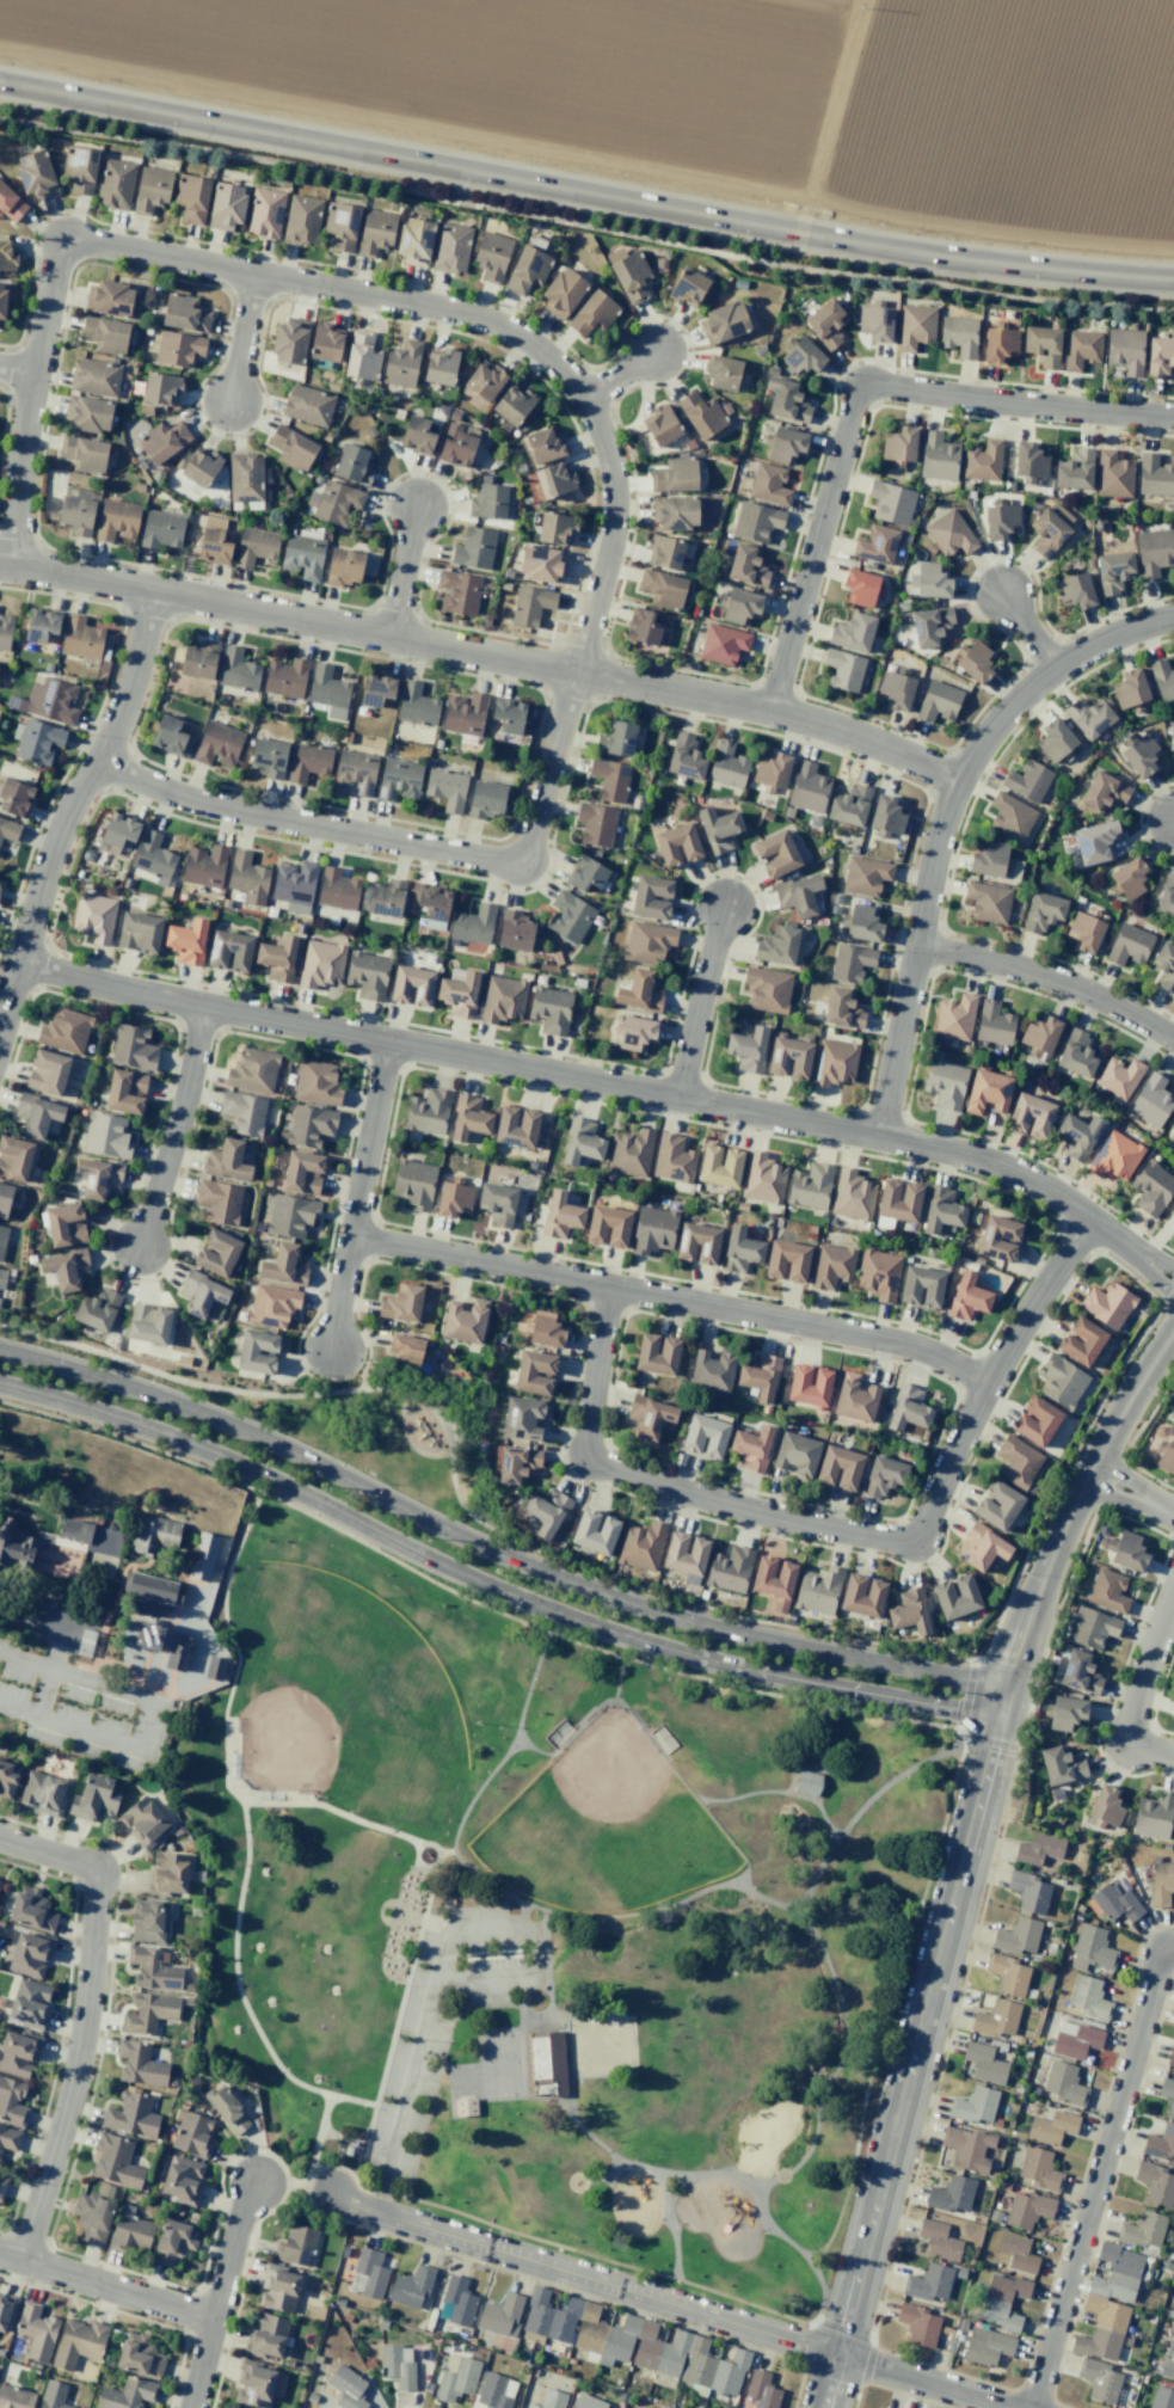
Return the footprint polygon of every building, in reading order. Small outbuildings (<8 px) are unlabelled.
[(99,151),(66,145),(62,170),(72,172),(68,193),(91,197),(99,151)] [(29,202),(58,192),(43,149),(14,159),(29,202)] [(136,164),(103,158),(95,204),(127,210),(136,164)] [(132,213),(151,216),(153,204),(166,206),(172,172),(140,166),(132,213)] [(203,226),(210,179),(178,174),(173,205),(182,206),(179,223),(203,226)] [(0,182),(0,214),(1,213),(13,224),(28,207),(0,182)] [(232,232),(233,223),(240,224),(247,187),(215,182),(207,228),(232,232)] [(243,232),(276,240),(286,194),(254,187),(243,232)] [(321,198),(288,195),(283,242),(315,246),(321,198)] [(323,233),(332,233),(330,251),(353,253),(359,206),(327,203),(323,233)] [(392,247),(396,213),(363,209),(357,256),(375,258),(377,245),(392,247)] [(402,265),(429,267),(434,221),(401,218),(397,254),(403,255),(402,265)] [(472,229),(440,222),(431,268),(463,275),(472,229)] [(512,240),(482,230),(472,264),(484,267),(480,280),(498,286),(512,240)] [(0,241),(0,270),(15,271),(16,255),(11,254),(12,241),(0,241)] [(551,256),(522,244),(503,288),(524,296),(530,282),(539,286),(551,256)] [(629,308),(650,297),(641,280),(650,275),(638,250),(625,256),(621,247),(604,255),(629,308)] [(541,307),(561,321),(588,284),(563,265),(540,295),(546,300),(541,307)] [(709,280),(683,266),(666,296),(693,310),(709,280)] [(127,319),(134,287),(97,279),(96,286),(88,285),(83,310),(127,319)] [(620,308),(595,288),(565,324),(583,339),(594,326),(600,331),(620,308)] [(197,298),(167,292),(160,325),(207,334),(211,311),(195,308),(197,298)] [(827,352),(843,340),(832,327),(845,317),(831,298),(802,320),(827,352)] [(704,311),(706,320),(699,322),(706,345),(750,331),(740,300),(704,311)] [(857,333),(869,334),(869,342),(890,343),(892,308),(883,308),(883,300),(872,300),(871,306),(858,306),(857,333)] [(935,306),(899,305),(897,351),(914,352),(914,343),(934,343),(935,306)] [(129,323),(83,316),(79,338),(94,341),(93,352),(123,356),(129,323)] [(975,360),(976,318),(940,316),(939,347),(957,347),(957,359),(975,360)] [(270,361),(302,366),(309,321),(284,317),(283,325),(276,324),(270,361)] [(343,334),(330,331),(332,324),(316,321),(308,357),(337,363),(343,334)] [(995,329),(984,328),(983,363),(1001,364),(1001,356),(1016,356),(1017,330),(1005,330),(1006,322),(995,322),(995,329)] [(1022,353),(1037,354),(1036,369),(1058,369),(1059,328),(1023,327),(1022,353)] [(344,376),(376,381),(380,350),(371,349),(373,332),(350,329),(344,376)] [(1141,377),(1143,330),(1106,329),(1105,365),(1123,366),(1122,376),(1141,377)] [(154,361),(189,368),(192,355),(203,356),(206,339),(159,330),(154,361)] [(1080,372),(1081,361),(1100,362),(1101,332),(1065,330),(1063,371),(1080,372)] [(798,378),(807,368),(813,374),(827,359),(801,335),(778,359),(798,378)] [(1167,379),(1168,363),(1173,363),(1173,339),(1148,338),(1146,378),(1167,379)] [(415,388),(420,340),(402,339),(401,350),(386,349),(382,385),(415,388)] [(458,350),(443,348),(442,352),(428,350),(422,381),(451,386),(458,350)] [(740,360),(709,355),(705,387),(736,391),(740,360)] [(117,397),(120,364),(73,358),(69,391),(117,397)] [(462,385),(487,403),(507,376),(481,358),(462,385)] [(766,413),(806,425),(812,404),(796,400),(801,384),(775,377),(778,370),(768,367),(763,386),(773,388),(766,413)] [(181,393),(182,375),(144,374),(143,403),(174,404),(175,392),(181,393)] [(328,426),(334,393),(288,385),(282,417),(328,426)] [(519,392),(512,385),(489,406),(516,434),(539,412),(532,404),(536,400),(524,388),(519,392)] [(711,396),(701,403),(693,390),(675,401),(700,441),(727,423),(711,396)] [(71,420),(70,429),(108,433),(112,401),(66,396),(63,419),(71,420)] [(656,448),(682,435),(665,401),(649,409),(652,414),(641,420),(656,448)] [(426,431),(429,421),(409,414),(398,445),(428,456),(435,435),(426,431)] [(157,467),(191,435),(177,420),(166,430),(158,420),(134,442),(157,467)] [(436,459),(467,468),(476,438),(457,432),(459,425),(447,421),(436,459)] [(275,459),(303,474),(318,445),(276,423),(265,443),(279,451),(275,459)] [(534,465),(567,453),(560,433),(552,436),(549,426),(523,436),(534,465)] [(765,459),(792,465),(795,451),(803,453),(808,434),(773,426),(770,438),(764,437),(762,443),(768,445),(765,459)] [(898,433),(882,433),(881,459),(914,461),(915,427),(898,426),(898,433)] [(958,443),(940,442),(941,431),(923,430),(919,477),(955,481),(958,443)] [(101,476),(107,443),(61,435),(57,456),(73,459),(71,470),(101,476)] [(962,478),(999,480),(1001,439),(984,438),(983,449),(964,448),(962,478)] [(1034,450),(1034,441),(1015,440),(1014,476),(1047,477),(1048,451),(1034,450)] [(376,453),(343,442),(332,475),(365,485),(376,453)] [(204,490),(223,458),(209,450),(208,453),(195,446),(178,474),(204,490)] [(1053,488),(1091,489),(1092,448),(1072,447),(1072,460),(1063,460),(1063,466),(1054,466),(1053,488)] [(1115,449),(1097,449),(1096,496),(1132,497),(1132,461),(1115,460),(1115,449)] [(1157,465),(1157,452),(1139,452),(1138,494),(1173,495),(1173,465),(1157,465)] [(263,501),(262,454),(228,455),(229,502),(263,501)] [(649,492),(697,491),(695,457),(664,458),(664,469),(649,470),(649,492)] [(568,474),(563,461),(532,471),(542,500),(578,488),(572,473),(568,474)] [(787,507),(792,490),(781,488),(786,469),(756,462),(748,497),(787,507)] [(365,492),(323,479),(319,494),(309,491),(305,505),(313,507),(310,517),(345,528),(351,508),(359,511),(365,492)] [(866,497),(875,499),(871,519),(908,526),(915,490),(869,481),(866,497)] [(507,485),(476,484),(475,498),(468,498),(467,516),(506,518),(507,485)] [(67,526),(66,535),(88,538),(94,500),(61,495),(56,525),(67,526)] [(651,522),(660,522),(660,530),(697,529),(696,496),(650,497),(651,522)] [(94,540),(113,543),(114,537),(135,540),(140,505),(101,498),(94,540)] [(1071,531),(1066,526),(1072,519),(1051,500),(1028,525),(1039,536),(1029,547),(1044,561),(1071,531)] [(730,535),(767,545),(769,535),(779,538),(785,512),(739,501),(730,535)] [(1019,532),(1018,505),(984,506),(985,541),(1005,540),(1004,532),(1019,532)] [(964,555),(978,546),(952,507),(922,527),(942,558),(959,547),(964,555)] [(185,516),(146,509),(138,549),(156,552),(157,544),(179,548),(185,516)] [(575,516),(539,513),(537,543),(569,546),(570,534),(574,534),(575,516)] [(222,542),(224,519),(202,516),(197,561),(228,564),(231,543),(222,542)] [(854,538),(849,555),(890,566),(900,531),(870,523),(865,541),(854,538)] [(494,530),(463,526),(461,546),(451,546),(449,565),(490,569),(494,530)] [(275,560),(279,533),(240,527),(233,567),(251,570),(253,556),(275,560)] [(1134,533),(1140,580),(1158,577),(1156,567),(1173,565),(1173,559),(1170,528),(1134,533)] [(325,540),(286,534),(280,568),(300,571),(299,580),(318,583),(325,540)] [(678,572),(682,556),(689,558),(693,545),(651,534),(643,563),(678,572)] [(759,548),(734,543),(726,579),(766,587),(770,568),(755,565),(759,548)] [(565,577),(568,550),(521,546),(518,578),(554,581),(555,576),(565,577)] [(324,584),(344,588),(345,580),(358,583),(364,554),(331,547),(324,584)] [(1132,553),(1096,554),(1097,595),(1122,595),(1122,575),(1133,575),(1132,553)] [(908,586),(915,587),(915,596),(951,598),(951,576),(938,576),(938,563),(917,562),(916,575),(908,575),(908,586)] [(687,580),(641,567),(635,590),(651,595),(648,603),(678,612),(687,580)] [(1086,571),(1076,573),(1074,567),(1062,570),(1064,578),(1053,581),(1060,608),(1076,603),(1078,609),(1095,605),(1086,571)] [(879,576),(845,569),(842,586),(849,587),(845,603),(871,608),(874,597),(882,599),(884,588),(877,586),(879,576)] [(474,616),(479,576),(438,570),(435,589),(442,590),(439,611),(474,616)] [(557,592),(516,586),(511,625),(536,628),(539,607),(554,610),(557,592)] [(720,621),(748,626),(750,613),(759,614),(762,595),(728,588),(727,596),(719,594),(716,606),(723,608),(720,621)] [(917,650),(942,644),(939,629),(954,626),(950,605),(909,614),(917,650)] [(656,646),(663,614),(631,608),(625,639),(656,646)] [(60,614),(28,609),(23,640),(45,644),(46,634),(56,635),(60,614)] [(867,653),(876,617),(856,613),(853,625),(832,620),(826,643),(867,653)] [(13,616),(0,614),(0,650),(9,651),(13,616)] [(84,616),(64,614),(61,655),(101,658),(103,628),(83,626),(84,616)] [(733,666),(737,649),(748,651),(751,633),(705,624),(698,659),(733,666)] [(980,686),(992,672),(986,667),(995,655),(975,638),(953,664),(980,686)] [(182,641),(179,675),(213,679),(217,645),(182,641)] [(216,684),(255,692),(261,665),(239,661),(242,648),(225,644),(216,684)] [(865,658),(824,648),(820,665),(831,667),(826,686),(856,693),(865,658)] [(262,692),(300,699),(308,661),(291,657),(289,665),(268,661),(262,692)] [(1167,667),(1164,657),(1147,662),(1159,702),(1173,698),(1173,665),(1167,667)] [(306,701),(327,705),(325,718),(343,721),(350,683),(329,679),(331,665),(313,661),(306,701)] [(1117,708),(1148,701),(1140,667),(1122,671),(1124,681),(1111,684),(1117,708)] [(888,708),(906,713),(916,676),(896,670),(895,673),(882,670),(875,697),(890,701),(888,708)] [(359,705),(379,708),(380,698),(393,699),(396,678),(364,673),(359,705)] [(73,726),(78,708),(72,707),(77,686),(42,677),(40,685),(31,683),(26,701),(14,698),(11,710),(73,726)] [(396,719),(436,725),(440,700),(418,696),(420,681),(402,679),(396,719)] [(961,689),(926,680),(915,720),(931,724),(933,715),(953,720),(961,689)] [(440,730),(479,737),(487,695),(468,691),(467,698),(447,695),(440,730)] [(1062,710),(1088,742),(1116,718),(1099,698),(1086,708),(1077,697),(1062,710)] [(524,702),(492,699),(489,727),(497,728),(497,733),(521,735),(524,702)] [(187,757),(192,736),(177,733),(180,719),(158,714),(150,748),(187,757)] [(1053,766),(1079,745),(1055,715),(1040,728),(1045,734),(1034,743),(1053,766)] [(14,757),(48,766),(53,747),(61,749),(66,730),(24,719),(14,757)] [(194,761),(211,766),(212,761),(233,767),(243,731),(204,721),(194,761)] [(594,754),(633,756),(635,723),(607,721),(606,733),(595,733),(594,754)] [(695,737),(675,731),(664,771),(701,781),(707,757),(691,753),(695,737)] [(1141,780),(1155,768),(1150,762),(1161,752),(1143,731),(1118,753),(1141,780)] [(280,778),(287,744),(255,737),(247,772),(280,778)] [(734,744),(717,739),(706,780),(741,790),(749,760),(731,755),(734,744)] [(329,775),(332,748),(292,743),(287,783),(304,785),(305,772),(329,775)] [(333,784),(352,786),(351,796),(372,798),(376,754),(337,750),(333,784)] [(792,757),(774,752),(772,760),(758,756),(750,780),(782,790),(792,757)] [(587,775),(601,777),(597,800),(622,804),(629,765),(590,758),(587,775)] [(1007,769),(999,785),(1036,805),(1053,773),(1026,758),(1017,775),(1007,769)] [(377,801),(395,803),(396,796),(417,799),(421,763),(382,759),(377,801)] [(786,805),(822,813),(830,778),(813,775),(816,763),(797,759),(786,805)] [(422,795),(445,800),(442,812),(459,816),(467,776),(428,768),(422,795)] [(1102,813),(1107,800),(1123,806),(1130,786),(1092,771),(1079,804),(1102,813)] [(34,787),(3,778),(0,787),(0,799),(6,801),(3,812),(25,818),(34,787)] [(500,815),(506,786),(473,780),(466,817),(488,822),(490,813),(500,815)] [(861,828),(872,788),(852,783),(848,797),(832,793),(825,818),(861,828)] [(1037,809),(994,791),(988,806),(996,809),(988,829),(1023,843),(1037,809)] [(895,797),(876,793),(868,826),(877,829),(875,836),(887,839),(888,832),(900,835),(906,811),(892,808),(895,797)] [(574,819),(583,821),(579,842),(609,848),(616,809),(578,801),(574,819)] [(696,810),(708,856),(733,849),(729,835),(742,831),(737,811),(713,817),(710,806),(696,810)] [(123,839),(133,843),(141,823),(111,811),(99,844),(119,851),(123,839)] [(15,842),(21,824),(0,818),(0,838),(15,842)] [(1080,866),(1114,858),(1110,843),(1121,841),(1116,820),(1071,830),(1080,866)] [(653,833),(663,868),(701,857),(691,822),(653,833)] [(165,888),(177,855),(157,848),(161,834),(144,828),(130,866),(155,875),(152,883),(165,888)] [(751,842),(759,862),(760,861),(767,880),(800,866),(785,829),(751,842)] [(186,848),(180,881),(219,889),(227,847),(210,843),(208,852),(186,848)] [(242,903),(263,907),(269,868),(248,865),(250,851),(232,848),(226,889),(244,891),(242,903)] [(587,884),(598,890),(609,870),(579,854),(564,882),(582,891),(587,884)] [(1126,902),(1148,887),(1140,874),(1146,870),(1136,855),(1107,875),(1116,888),(1117,887),(1126,902)] [(841,891),(877,898),(880,880),(890,882),(893,864),(847,856),(841,891)] [(308,915),(317,864),(299,861),(298,869),(276,865),(270,899),(286,902),(284,911),(308,915)] [(317,905),(355,910),(359,880),(339,877),(340,868),(321,866),(317,905)] [(1165,871),(1155,912),(1173,917),(1173,873),(1165,871)] [(629,915),(666,921),(670,901),(669,901),(673,881),(636,874),(629,915)] [(772,885),(778,910),(792,906),(795,920),(816,915),(810,891),(822,889),(819,874),(772,885)] [(369,885),(365,913),(400,918),(405,881),(382,878),(381,886),(369,885)] [(1011,889),(965,880),(962,898),(972,900),(969,918),(1005,925),(1011,889)] [(424,919),(446,922),(451,890),(411,884),(409,904),(426,906),(424,919)] [(595,908),(557,889),(549,905),(554,908),(544,928),(577,944),(595,908)] [(1045,922),(1060,926),(1067,900),(1032,890),(1020,930),(1041,936),(1045,922)] [(107,947),(117,900),(78,891),(70,930),(92,935),(90,944),(107,947)] [(475,915),(453,912),(449,939),(488,945),(494,905),(477,902),(475,915)] [(882,925),(875,923),(877,908),(850,904),(845,938),(880,943),(882,925)] [(534,924),(524,922),(526,914),(502,909),(495,945),(529,951),(534,924)] [(156,954),(161,917),(121,911),(116,948),(156,954)] [(1105,924),(1075,911),(1064,935),(1078,941),(1075,948),(1092,955),(1105,924)] [(189,929),(167,925),(163,947),(177,949),(175,962),(199,966),(207,919),(191,917),(189,929)] [(677,929),(629,920),(622,960),(661,967),(665,945),(674,946),(677,929)] [(1121,966),(1124,958),(1143,964),(1153,933),(1118,922),(1105,961),(1121,966)] [(752,960),(794,964),(798,928),(773,926),(771,940),(754,938),(752,960)] [(206,967),(226,970),(246,974),(253,937),(213,930),(206,967)] [(257,943),(254,964),(268,966),(266,980),(289,984),(297,937),(282,934),(280,947),(257,943)] [(298,987),(318,990),(319,982),(340,985),(345,945),(304,940),(298,987)] [(1161,970),(1154,985),(1173,994),(1173,948),(1160,942),(1150,965),(1161,970)] [(859,985),(862,965),(874,967),(876,951),(835,944),(829,980),(859,985)] [(381,1003),(389,958),(349,951),(344,983),(358,985),(356,998),(381,1003)] [(389,1001),(428,1008),(435,972),(395,965),(389,1001)] [(793,976),(745,965),(740,985),(750,987),(746,1007),(784,1016),(793,976)] [(663,988),(652,986),(654,971),(631,967),(628,989),(615,987),(612,1004),(659,1011),(663,988)] [(438,978),(435,1001),(449,1003),(447,1016),(471,1020),(479,972),(464,970),(462,982),(438,978)] [(479,1022),(496,1025),(498,1017),(520,1020),(527,981),(487,975),(479,1022)] [(862,1031),(866,1010),(852,1007),(855,992),(829,986),(821,1022),(862,1031)] [(528,1018),(541,1020),(539,1034),(565,1037),(571,992),(531,987),(528,1018)] [(933,1036),(969,1041),(974,995),(959,993),(958,1002),(938,999),(933,1036)] [(1014,1015),(997,1013),(999,1000),(980,998),(975,1040),(1010,1045),(1014,1015)] [(92,1017),(54,1006),(47,1028),(39,1025),(34,1042),(81,1056),(92,1017)] [(1026,1022),(1018,1042),(1029,1047),(1026,1054),(1045,1062),(1061,1023),(1042,1015),(1037,1027),(1026,1022)] [(657,1021),(623,1016),(621,1025),(614,1024),(612,1034),(619,1036),(617,1048),(643,1053),(646,1039),(654,1040),(657,1021)] [(109,1063),(154,1071),(158,1046),(146,1044),(149,1029),(116,1024),(109,1063)] [(768,1027),(752,1024),(750,1037),(727,1033),(723,1054),(738,1057),(735,1071),(760,1075),(768,1027)] [(1090,1078),(1098,1053),(1083,1049),(1088,1033),(1068,1027),(1055,1067),(1090,1078)] [(786,1077),(808,1080),(812,1042),(783,1039),(784,1032),(772,1031),(767,1074),(786,1077)] [(858,1045),(818,1038),(810,1085),(828,1088),(829,1080),(852,1084),(858,1045)] [(278,1053),(238,1047),(235,1069),(226,1067),(223,1086),(272,1094),(278,1053)] [(26,1089),(61,1097),(69,1056),(34,1049),(26,1089)] [(1108,1057),(1093,1083),(1124,1101),(1145,1066),(1131,1058),(1125,1067),(1108,1057)] [(338,1066),(298,1059),(291,1098),(338,1106),(341,1089),(334,1088),(338,1066)] [(935,1094),(932,1107),(957,1113),(968,1068),(929,1059),(921,1090),(935,1094)] [(1013,1078),(974,1068),(962,1111),(979,1116),(981,1108),(1003,1114),(1013,1078)] [(103,1108),(140,1115),(148,1076),(111,1069),(103,1108)] [(1151,1070),(1126,1110),(1156,1129),(1173,1101),(1173,1097),(1160,1089),(1166,1079),(1151,1070)] [(409,1097),(403,1129),(443,1136),(450,1091),(426,1087),(424,1099),(409,1097)] [(259,1138),(266,1099),(222,1090),(217,1115),(230,1117),(227,1132),(259,1138)] [(1004,1127),(1042,1141),(1056,1105),(1018,1091),(1004,1127)] [(65,1106),(18,1093),(12,1117),(24,1120),(20,1134),(42,1141),(48,1119),(60,1122),(65,1106)] [(450,1141),(464,1143),(466,1131),(490,1134),(492,1114),(478,1112),(480,1097),(456,1094),(450,1141)] [(336,1111),(291,1105),(286,1145),(318,1149),(320,1135),(333,1137),(336,1111)] [(534,1148),(539,1111),(516,1109),(517,1108),(498,1105),(493,1143),(534,1148)] [(127,1118),(89,1111),(81,1151),(128,1160),(132,1142),(123,1140),(127,1118)] [(1081,1163),(1104,1121),(1090,1114),(1085,1124),(1064,1113),(1054,1131),(1067,1138),(1059,1151),(1081,1163)] [(561,1163),(575,1166),(578,1155),(601,1160),(605,1139),(592,1137),(595,1122),(570,1117),(561,1163)] [(646,1179),(654,1130),(634,1127),(633,1136),(612,1132),(605,1171),(646,1179)] [(1124,1181),(1143,1149),(1108,1128),(1085,1169),(1102,1179),(1107,1171),(1124,1181)] [(651,1177),(691,1183),(696,1152),(681,1150),(683,1136),(658,1132),(651,1177)] [(0,1135),(0,1177),(24,1183),(34,1144),(0,1135)] [(243,1141),(222,1137),(220,1151),(206,1149),(202,1173),(249,1181),(251,1166),(239,1164),(243,1141)] [(697,1181),(736,1188),(743,1151),(722,1147),(703,1144),(697,1181)] [(280,1189),(317,1196),(324,1156),(288,1149),(280,1189)] [(786,1165),(764,1162),(766,1152),(748,1150),(741,1198),(780,1204),(786,1165)] [(81,1198),(102,1201),(104,1187),(119,1189),(123,1165),(75,1157),(73,1173),(85,1175),(81,1198)] [(1152,1219),(1173,1191),(1173,1179),(1148,1158),(1128,1184),(1140,1194),(1132,1204),(1152,1219)] [(390,1194),(405,1197),(403,1207),(428,1211),(436,1166),(397,1159),(390,1194)] [(827,1209),(832,1165),(807,1161),(806,1173),(790,1171),(786,1204),(827,1209)] [(869,1221),(875,1182),(853,1178),(855,1169),(838,1166),(830,1214),(869,1221)] [(243,1187),(197,1179),(193,1203),(206,1206),(203,1220),(236,1226),(243,1187)] [(922,1186),(899,1182),(881,1179),(875,1216),(916,1222),(922,1186)] [(441,1181),(434,1214),(452,1218),(454,1210),(468,1213),(474,1185),(451,1180),(450,1183),(441,1181)] [(517,1189),(481,1182),(476,1208),(490,1211),(488,1224),(510,1228),(517,1189)] [(0,1183),(0,1218),(5,1219),(8,1208),(15,1209),(18,1198),(10,1196),(13,1187),(0,1183)] [(937,1235),(939,1223),(962,1227),(965,1206),(951,1204),(953,1190),(929,1186),(921,1232),(937,1235)] [(585,1208),(563,1204),(565,1191),(549,1188),(541,1235),(564,1239),(567,1227),(581,1229),(585,1208)] [(265,1233),(304,1240),(308,1218),(317,1220),(320,1202),(272,1194),(265,1233)] [(50,1247),(85,1243),(80,1203),(45,1208),(50,1247)] [(632,1212),(591,1204),(584,1241),(625,1249),(632,1212)] [(629,1253),(647,1255),(648,1247),(671,1251),(677,1212),(637,1205),(629,1253)] [(1022,1225),(986,1213),(974,1253),(1010,1264),(1022,1225)] [(714,1266),(721,1230),(681,1222),(674,1258),(714,1266)] [(744,1225),(728,1223),(721,1270),(744,1274),(746,1261),(761,1263),(764,1242),(742,1239),(744,1225)] [(225,1279),(242,1243),(209,1227),(200,1246),(191,1264),(225,1279)] [(763,1277),(781,1280),(781,1279),(803,1283),(810,1246),(770,1239),(763,1277)] [(308,1261),(296,1259),(299,1244),(276,1241),(272,1263),(260,1261),(257,1278),(304,1286),(308,1261)] [(850,1281),(856,1251),(817,1243),(808,1287),(832,1291),(835,1279),(850,1281)] [(38,1257),(40,1273),(54,1271),(57,1294),(80,1291),(78,1274),(89,1273),(86,1250),(38,1257)] [(855,1289),(876,1291),(875,1301),(894,1304),(900,1255),(860,1251),(855,1289)] [(944,1271),(904,1265),(899,1302),(919,1304),(919,1306),(939,1309),(944,1271)] [(947,1315),(969,1321),(972,1308),(987,1313),(992,1293),(971,1287),(974,1273),(959,1269),(947,1315)] [(230,1288),(186,1271),(178,1293),(189,1297),(183,1313),(203,1320),(211,1300),(224,1305),(230,1288)] [(1115,1331),(1136,1297),(1109,1281),(1101,1293),(1090,1286),(1077,1308),(1115,1331)] [(417,1323),(422,1287),(396,1283),(394,1298),(381,1296),(378,1317),(417,1323)] [(286,1329),(289,1308),(298,1309),(300,1291),(253,1284),(248,1324),(286,1329)] [(119,1294),(100,1289),(97,1300),(80,1295),(72,1322),(109,1332),(119,1294)] [(447,1299),(440,1337),(480,1345),(488,1301),(471,1297),(468,1312),(461,1310),(463,1302),(447,1299)] [(126,1339),(166,1344),(170,1309),(131,1304),(126,1339)] [(527,1342),(562,1348),(565,1331),(555,1329),(558,1314),(533,1310),(527,1342)] [(1054,1348),(1085,1369),(1107,1335),(1077,1315),(1066,1331),(1065,1331),(1054,1348)] [(279,1334),(241,1330),(236,1370),(272,1374),(275,1355),(276,1356),(279,1334)] [(422,1366),(426,1351),(421,1350),(423,1341),(390,1333),(385,1357),(422,1366)] [(674,1376),(680,1339),(640,1333),(634,1370),(674,1376)] [(513,1389),(549,1396),(552,1377),(553,1377),(557,1356),(520,1349),(513,1389)] [(689,1387),(729,1392),(734,1355),(694,1350),(689,1387)] [(1089,1377),(1049,1352),(1040,1366),(1047,1371),(1035,1390),(1068,1411),(1089,1377)] [(758,1389),(755,1402),(770,1405),(779,1358),(756,1353),(753,1367),(739,1364),(735,1385),(758,1389)] [(831,1370),(812,1368),(813,1365),(792,1363),(787,1401),(813,1404),(812,1409),(825,1411),(831,1370)] [(831,1413),(870,1424),(880,1388),(866,1384),(865,1388),(856,1385),(859,1375),(843,1370),(831,1413)] [(885,1428),(899,1433),(903,1421),(926,1429),(932,1409),(919,1404),(923,1390),(899,1383),(885,1428)] [(1062,1414),(1031,1394),(1020,1411),(1019,1411),(1008,1428),(1040,1448),(1062,1414)] [(678,1408),(632,1395),(625,1419),(638,1422),(634,1436),(655,1442),(661,1420),(674,1423),(678,1408)] [(551,1401),(505,1397),(502,1438),(538,1441),(540,1428),(536,1427),(537,1418),(549,1419),(551,1401)] [(691,1412),(679,1448),(718,1461),(730,1425),(691,1412)] [(756,1436),(733,1429),(727,1450),(741,1454),(738,1467),(761,1474),(774,1428),(759,1424),(756,1436)] [(788,1476),(810,1481),(819,1441),(780,1431),(772,1467),(789,1471),(788,1476)] [(1025,1490),(1043,1453),(1004,1434),(994,1455),(1003,1459),(996,1476),(1025,1490)] [(1154,1451),(1159,1453),(1154,1467),(1173,1475),(1173,1440),(1169,1438),(1166,1444),(1158,1440),(1154,1451)] [(864,1456),(825,1444),(814,1479),(853,1491),(864,1456)] [(499,1483),(524,1484),(524,1468),(540,1469),(541,1449),(500,1448),(499,1483)] [(908,1466),(873,1454),(861,1494),(881,1500),(886,1485),(901,1489),(908,1466)] [(980,1495),(970,1514),(1004,1532),(1023,1497),(992,1479),(982,1496),(980,1495)] [(540,1522),(534,1534),(549,1542),(570,1499),(549,1489),(544,1500),(530,1493),(520,1512),(540,1522)] [(607,1556),(620,1522),(603,1516),(604,1515),(582,1507),(569,1542),(607,1556)] [(180,1524),(173,1549),(161,1547),(158,1561),(141,1556),(142,1552),(128,1548),(137,1512),(180,1524)] [(4,1564),(0,1563),(0,1516),(16,1521),(13,1529),(23,1531),(23,1535),(35,1537),(37,1529),(55,1534),(59,1521),(62,1522),(63,1517),(123,1531),(110,1589),(78,1580),(85,1549),(38,1538),(36,1549),(32,1548),(27,1567),(5,1561),(4,1564)] [(665,1525),(648,1521),(646,1528),(624,1524),(615,1563),(655,1571),(665,1525)] [(962,1561),(981,1573),(993,1554),(1004,1560),(1013,1546),(971,1522),(959,1542),(969,1548),(962,1561)] [(220,1536),(207,1583),(186,1577),(198,1530),(220,1536)] [(1116,1541),(1101,1537),(1097,1547),(1112,1552),(1108,1562),(1141,1572),(1146,1555),(1140,1553),(1145,1538),(1119,1530),(1116,1541)] [(661,1567),(685,1573),(683,1581),(698,1584),(708,1540),(691,1536),(669,1531),(661,1567)] [(711,1552),(704,1584),(743,1594),(753,1550),(728,1544),(725,1556),(711,1552)] [(750,1591),(774,1596),(771,1611),(786,1614),(796,1564),(780,1561),(780,1560),(757,1556),(750,1591)] [(801,1569),(792,1608),(832,1616),(842,1569),(825,1566),(823,1574),(801,1569)] [(1126,1577),(1097,1567),(1085,1602),(1124,1615),(1129,1599),(1119,1595),(1126,1577)] [(131,1571),(184,1585),(178,1607),(125,1593),(125,1590),(121,1589),(125,1572),(131,1573),(131,1571)] [(930,1586),(943,1621),(981,1607),(968,1572),(930,1586)] [(838,1609),(878,1618),(886,1583),(869,1579),(870,1578),(847,1573),(838,1609)] [(930,1632),(920,1587),(897,1592),(900,1605),(885,1608),(890,1629),(913,1624),(915,1635),(930,1632)] [(1116,1638),(1121,1620),(1076,1606),(1065,1640),(1100,1651),(1105,1634),(1116,1638)] [(165,1626),(158,1652),(133,1646),(140,1620),(165,1626)] [(172,1632),(192,1636),(183,1672),(164,1667),(172,1632)] [(1057,1683),(1096,1695),(1102,1676),(1089,1672),(1095,1656),(1069,1648),(1057,1683)] [(209,1654),(226,1659),(220,1682),(203,1677),(209,1654)] [(1044,1704),(1043,1715),(1050,1716),(1048,1729),(1075,1732),(1076,1719),(1085,1720),(1087,1700),(1052,1696),(1051,1705),(1044,1704)] [(1040,1749),(1045,1784),(1085,1778),(1082,1755),(1067,1757),(1065,1745),(1040,1749)] [(10,1800),(20,1766),(0,1760),(0,1797),(10,1800)] [(68,1781),(27,1769),(18,1801),(36,1807),(34,1810),(57,1817),(68,1781)] [(121,1783),(85,1774),(80,1796),(72,1794),(67,1816),(93,1822),(95,1812),(113,1816),(121,1783)] [(1104,1823),(1116,1828),(1126,1804),(1113,1798),(1116,1791),(1100,1783),(1084,1818),(1102,1827),(1104,1823)] [(1166,1840),(1173,1799),(1173,1794),(1157,1790),(1155,1801),(1138,1797),(1130,1833),(1166,1840)] [(171,1824),(143,1794),(117,1819),(127,1830),(126,1831),(144,1850),(171,1824)] [(1016,1842),(1012,1860),(1039,1867),(1042,1855),(1060,1860),(1065,1839),(1032,1830),(1028,1845),(1016,1842)] [(188,1854),(152,1852),(150,1891),(186,1893),(188,1854)] [(1147,1863),(1173,1862),(1173,1892),(1168,1892),(1168,1905),(1149,1906),(1147,1863)] [(1041,1916),(1016,1909),(1019,1900),(1015,1899),(1018,1891),(1004,1887),(1009,1869),(1051,1880),(1041,1916)] [(1127,1889),(1116,1896),(1107,1882),(1088,1894),(1107,1922),(1122,1913),(1128,1922),(1143,1912),(1127,1889)] [(56,1913),(46,1911),(48,1899),(38,1897),(40,1889),(17,1884),(9,1922),(52,1932),(56,1913)] [(131,1942),(163,1942),(164,1900),(131,1900),(131,1942)] [(1040,1923),(1015,1916),(1013,1924),(1009,1923),(1007,1933),(994,1929),(989,1947),(1031,1959),(1040,1923)] [(1080,1922),(1105,1929),(1102,1937),(1106,1939),(1104,1947),(1117,1951),(1111,1970),(1070,1958),(1080,1922)] [(48,1963),(53,1939),(16,1931),(7,1971),(41,1978),(44,1962),(48,1963)] [(179,1989),(180,1966),(167,1965),(168,1948),(127,1946),(127,1963),(137,1964),(135,1987),(179,1989)] [(1021,1998),(995,1992),(997,1983),(994,1983),(996,1973),(983,1971),(988,1952),(1029,1962),(1021,1998)] [(1076,1972),(1100,1980),(1098,1989),(1101,1990),(1099,1998),(1112,2002),(1106,2020),(1064,2007),(1076,1972)] [(43,2029),(48,2004),(52,1986),(16,1978),(7,2021),(43,2029)] [(178,1997),(134,1993),(132,2014),(121,2013),(119,2032),(154,2035),(155,2018),(175,2020),(178,1997)] [(1020,2004),(994,1997),(992,2005),(988,2005),(985,2014),(973,2010),(969,2029),(1010,2040),(1020,2004)] [(1104,2032),(1059,2019),(1050,2052),(1082,2061),(1086,2046),(1099,2050),(1104,2032)] [(27,2079),(31,2062),(33,2063),(41,2037),(25,2033),(24,2037),(4,2031),(0,2044),(0,2072),(27,2079)] [(523,2034),(561,2032),(565,2095),(527,2097),(523,2034)] [(119,2081),(164,2087),(167,2063),(147,2061),(149,2043),(117,2039),(115,2057),(122,2058),(119,2081)] [(969,2077),(1003,2085),(1008,2063),(990,2059),(993,2047),(965,2041),(961,2059),(973,2062),(969,2077)] [(1173,2067),(1173,2046),(1170,2045),(1164,2064),(1173,2067)] [(1050,2059),(1075,2066),(1072,2075),(1076,2076),(1074,2084),(1087,2088),(1081,2106),(1039,2094),(1050,2059)] [(23,2127),(28,2107),(19,2105),(24,2083),(0,2076),(0,2121),(23,2127)] [(1161,2077),(1156,2095),(1169,2098),(1165,2114),(1173,2117),(1173,2081),(1161,2077)] [(232,2137),(250,2125),(223,2083),(205,2095),(232,2137)] [(997,2091),(971,2084),(970,2093),(965,2091),(963,2101),(951,2097),(946,2115),(988,2127),(997,2091)] [(99,2127),(154,2138),(159,2115),(148,2112),(151,2096),(121,2090),(117,2109),(104,2107),(99,2127)] [(453,2099),(454,2117),(475,2114),(474,2097),(453,2099)] [(1079,2117),(1051,2109),(1048,2121),(1030,2116),(1024,2139),(1059,2148),(1063,2133),(1074,2136),(1079,2117)] [(207,2158),(211,2142),(206,2141),(211,2119),(181,2111),(171,2149),(207,2158)] [(1173,2163),(1173,2122),(1167,2120),(1163,2130),(1161,2128),(1158,2137),(1144,2133),(1139,2152),(1173,2163)] [(0,2149),(18,2149),(18,2126),(0,2125),(0,2159),(0,2149)] [(939,2145),(953,2148),(950,2166),(983,2173),(988,2148),(992,2149),(995,2136),(943,2126),(939,2145)] [(91,2177),(138,2189),(143,2169),(127,2164),(133,2141),(97,2132),(93,2151),(97,2152),(91,2177)] [(1027,2144),(1052,2151),(1049,2160),(1052,2161),(1050,2169),(1063,2174),(1057,2192),(1015,2179),(1027,2144)] [(159,2194),(195,2204),(201,2181),(200,2181),(205,2164),(170,2154),(159,2194)] [(1138,2161),(1173,2170),(1173,2194),(1170,2207),(1145,2200),(1148,2192),(1143,2191),(1145,2182),(1133,2179),(1138,2161)] [(975,2180),(949,2173),(947,2181),(943,2181),(941,2189),(928,2186),(923,2205),(965,2216),(975,2180)] [(1003,2223),(1028,2230),(1031,2222),(1034,2223),(1037,2213),(1050,2218),(1055,2199),(1014,2187),(1003,2223)] [(114,2202),(77,2192),(72,2214),(81,2216),(75,2239),(103,2246),(114,2202)] [(1114,2241),(1141,2249),(1142,2241),(1157,2246),(1167,2216),(1142,2209),(1139,2217),(1136,2217),(1133,2225),(1119,2222),(1114,2241)] [(153,2220),(115,2214),(109,2250),(122,2252),(123,2248),(148,2252),(153,2220)] [(193,2251),(199,2228),(162,2218),(151,2262),(173,2268),(176,2257),(183,2259),(186,2249),(193,2251)] [(947,2224),(920,2218),(916,2236),(927,2238),(923,2255),(957,2262),(962,2240),(944,2237),(947,2224)] [(317,2230),(288,2223),(283,2243),(276,2242),(272,2259),(309,2267),(317,2230)] [(1031,2238),(999,2229),(993,2250),(1010,2255),(1006,2267),(1033,2275),(1038,2257),(1026,2254),(1031,2238)] [(1115,2362),(1129,2305),(1132,2305),(1144,2254),(1099,2243),(1094,2263),(1108,2267),(1105,2279),(1090,2275),(1081,2310),(1095,2313),(1089,2338),(1073,2334),(1069,2351),(1115,2362)] [(379,2301),(388,2269),(379,2266),(383,2253),(360,2246),(347,2291),(379,2301)] [(952,2268),(925,2262),(921,2278),(905,2274),(901,2294),(929,2300),(930,2296),(945,2299),(952,2268)] [(387,2301),(418,2309),(421,2296),(427,2297),(434,2269),(415,2264),(412,2278),(394,2274),(387,2301)] [(301,2274),(266,2266),(260,2290),(257,2306),(291,2314),(301,2274)] [(1017,2331),(1021,2315),(1007,2312),(1011,2295),(1027,2299),(1031,2283),(989,2273),(977,2321),(1017,2331)] [(467,2327),(477,2297),(462,2292),(466,2279),(449,2274),(435,2318),(467,2327)] [(566,2297),(563,2311),(533,2283),(521,2332),(571,2344),(572,2341),(608,2374),(611,2360),(629,2364),(629,2365),(679,2377),(678,2382),(738,2396),(748,2351),(733,2347),(729,2361),(715,2358),(707,2350),(709,2338),(678,2331),(667,2342),(653,2339),(657,2322),(624,2315),(621,2328),(603,2324),(596,2317),(599,2305),(566,2297)] [(483,2301),(475,2328),(512,2338),(524,2297),(504,2291),(500,2305),(483,2301)] [(6,2333),(15,2299),(0,2295),(0,2332),(6,2333)] [(25,2359),(48,2363),(57,2320),(38,2316),(40,2303),(22,2300),(15,2333),(29,2336),(25,2359)] [(894,2321),(910,2325),(906,2342),(932,2348),(939,2317),(926,2314),(928,2308),(898,2302),(894,2321)] [(289,2320),(257,2312),(252,2329),(248,2328),(243,2350),(279,2360),(289,2320)] [(51,2367),(72,2372),(76,2355),(99,2360),(108,2325),(89,2320),(88,2325),(63,2318),(51,2367)] [(1173,2320),(1159,2378),(1173,2382),(1173,2320)] [(1015,2338),(971,2326),(961,2359),(994,2368),(998,2354),(1010,2357),(1015,2338)] [(115,2367),(159,2380),(165,2356),(154,2353),(155,2347),(146,2344),(148,2336),(125,2330),(115,2367)] [(412,2344),(378,2345),(380,2378),(395,2378),(396,2390),(413,2389),(412,2344)] [(440,2371),(433,2399),(452,2404),(455,2393),(472,2397),(480,2361),(457,2356),(453,2374),(440,2371)] [(1120,2373),(1108,2371),(1110,2364),(1079,2358),(1076,2377),(1089,2379),(1086,2399),(1115,2404),(1120,2373)] [(270,2395),(280,2397),(285,2373),(258,2368),(259,2362),(241,2359),(232,2402),(259,2407),(268,2407),(270,2395)] [(333,2405),(339,2407),(364,2407),(367,2404),(358,2398),(367,2381),(336,2364),(325,2383),(340,2392),(333,2405)] [(781,2389),(767,2386),(770,2373),(752,2368),(744,2396),(755,2399),(752,2407),(776,2407),(781,2389)] [(143,2400),(154,2403),(159,2384),(124,2375),(120,2391),(100,2386),(94,2407),(141,2407),(143,2400)] [(62,2405),(67,2384),(45,2379),(38,2407),(75,2407),(62,2405)] [(35,2394),(0,2383),(0,2407),(31,2407),(35,2394)] [(1171,2385),(1169,2389),(1155,2385),(1148,2407),(1173,2407),(1173,2386),(1171,2385)] [(543,2388),(539,2406),(526,2403),(525,2407),(562,2407),(566,2394),(543,2388)] [(576,2392),(570,2407),(605,2407),(606,2403),(576,2392)]
